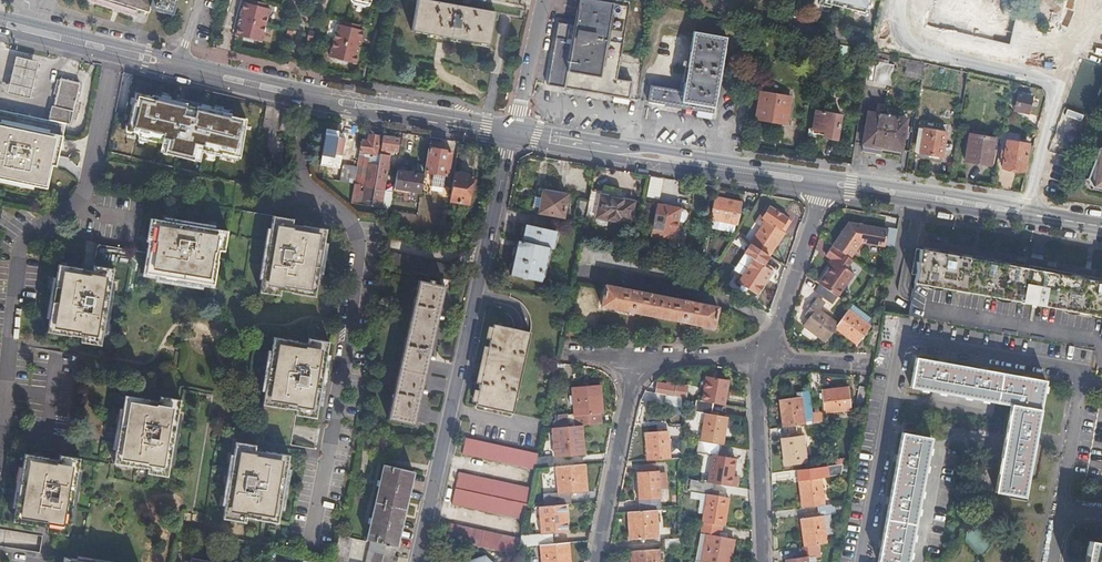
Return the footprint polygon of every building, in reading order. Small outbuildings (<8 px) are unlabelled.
[(149,12),(151,7),(153,0),(110,0),(149,12)] [(151,7),(172,14),(176,0),(153,0),(151,7)] [(244,1),(236,33),(261,40),(269,7),(264,5),(265,1),(260,0),(249,0),(249,2),(244,0),(244,1)] [(489,44),(495,12),(429,0),(417,0),(412,31),(489,44)] [(597,0),(581,0),(576,26),(562,24),(559,38),(555,38),(549,86),(630,99),(633,82),(617,79),(629,7),(597,2),(597,0)] [(822,1),(863,11),(866,0),(822,0),(822,1)] [(343,25),(338,24),(330,57),(355,63),(363,30),(358,29),(359,25),(344,21),(343,25)] [(668,106),(715,114),(721,75),(719,75),(726,37),(694,32),(689,65),(688,65),(684,90),(652,85),(649,102),(668,106)] [(838,53),(845,55),(847,47),(839,45),(838,53)] [(17,57),(8,92),(30,97),(38,62),(17,57)] [(894,66),(869,61),(866,81),(891,85),(894,66)] [(906,71),(919,74),(921,65),(908,63),(906,71)] [(53,105),(50,119),(67,123),(72,124),(81,84),(62,79),(56,106),(53,105)] [(207,90),(184,85),(181,99),(168,96),(168,98),(154,95),(154,96),(150,114),(149,114),(145,113),(142,123),(160,127),(184,133),(190,108),(201,111),(207,90)] [(756,119),(768,121),(769,116),(787,119),(791,97),(760,92),(756,119)] [(1015,111),(1028,114),(1032,96),(1018,93),(1015,111)] [(150,114),(154,96),(149,94),(145,113),(149,114),(150,114)] [(34,128),(65,135),(67,123),(50,119),(36,116),(1,108),(0,108),(0,120),(34,128)] [(865,150),(879,153),(881,147),(902,150),(904,139),(907,139),(908,132),(905,131),(908,119),(900,118),(901,114),(877,110),(876,114),(869,113),(863,144),(866,144),(865,150)] [(824,137),(837,140),(841,115),(816,111),(812,133),(824,135),(824,137)] [(25,183),(48,189),(54,165),(58,166),(65,135),(34,128),(0,120),(0,177),(25,183)] [(215,149),(241,155),(248,129),(236,126),(236,129),(221,126),(215,149)] [(339,128),(327,126),(319,165),(332,167),(339,128)] [(353,126),(351,139),(358,140),(360,128),(353,126)] [(184,133),(160,127),(153,158),(164,161),(166,155),(178,158),(184,133)] [(921,154),(942,157),(946,133),(925,129),(921,154)] [(368,140),(361,139),(359,150),(369,152),(376,153),(379,136),(369,134),(368,140)] [(966,161),(990,165),(994,139),(970,134),(966,161)] [(400,139),(382,136),(380,152),(386,153),(387,149),(398,151),(400,139)] [(1003,168),(1024,172),(1028,145),(1007,141),(1003,168)] [(451,150),(429,146),(425,171),(434,173),(432,182),(444,184),(445,174),(447,175),(451,150)] [(369,152),(359,150),(356,167),(354,183),(360,184),(364,185),(374,187),(378,163),(368,161),(369,152)] [(379,154),(378,163),(374,187),(371,205),(381,207),(389,156),(379,154)] [(337,164),(334,180),(354,183),(356,167),(337,164)] [(424,174),(397,169),(394,187),(421,191),(424,174)] [(472,175),(454,172),(452,184),(450,196),(449,200),(470,204),(472,194),(469,193),(472,175)] [(371,205),(374,187),(364,185),(361,204),(371,205)] [(618,193),(591,188),(586,215),(629,224),(634,202),(617,198),(618,193)] [(550,215),(563,218),(568,195),(544,190),(540,212),(551,214),(550,215)] [(715,196),(710,218),(738,223),(742,202),(715,196)] [(451,203),(448,218),(457,219),(460,205),(451,203)] [(651,239),(676,244),(683,208),(658,203),(657,207),(646,205),(642,223),(653,226),(651,239)] [(753,246),(769,256),(784,232),(780,230),(787,219),(765,205),(758,216),(766,220),(751,244),(753,246)] [(148,237),(153,238),(160,239),(158,250),(151,249),(150,249),(146,272),(215,284),(218,260),(217,260),(219,249),(223,250),(227,229),(151,217),(148,237)] [(301,226),(260,217),(249,298),(283,299),(296,296),(309,298),(321,230),(301,226)] [(780,230),(784,232),(791,221),(787,219),(780,230)] [(895,247),(898,229),(888,228),(887,230),(848,224),(833,246),(850,258),(862,243),(895,247)] [(520,249),(516,248),(511,275),(542,282),(550,249),(554,249),(557,233),(527,226),(522,242),(520,249)] [(160,239),(153,238),(151,249),(158,250),(160,239)] [(763,265),(769,256),(753,246),(747,255),(754,260),(740,282),(758,294),(773,271),(763,265)] [(850,258),(833,246),(825,256),(831,260),(836,263),(832,269),(820,285),(821,285),(837,297),(854,274),(846,268),(852,260),(850,258)] [(915,281),(1101,314),(1101,281),(921,250),(915,281)] [(388,251),(386,266),(449,279),(452,265),(388,251)] [(836,263),(831,260),(827,266),(832,269),(836,263)] [(93,263),(92,270),(91,276),(81,274),(82,268),(82,266),(58,262),(47,332),(72,336),(72,335),(82,336),(81,341),(101,345),(114,266),(93,263)] [(389,419),(415,424),(441,303),(445,285),(434,282),(434,279),(430,279),(429,282),(419,280),(389,419)] [(602,305),(714,328),(718,308),(606,285),(602,305)] [(837,297),(821,285),(816,292),(832,303),(837,297)] [(803,325),(826,342),(836,328),(839,324),(816,308),(803,325)] [(839,324),(836,328),(857,344),(871,327),(849,311),(839,324)] [(476,405),(513,413),(530,333),(494,324),(476,405)] [(868,347),(876,349),(879,332),(873,331),(870,335),(868,347)] [(289,414),(318,418),(328,339),(310,337),(309,345),(293,343),(262,339),(253,409),(289,414)] [(996,492),(1025,497),(1029,474),(1031,474),(1032,468),(1030,468),(1035,439),(1037,439),(1038,437),(1039,432),(1037,431),(1046,381),(1031,378),(1032,377),(1025,375),(1025,377),(988,371),(989,369),(982,367),(982,370),(946,363),(947,361),(940,359),(939,362),(916,358),(911,386),(1012,405),(996,492)] [(820,373),(810,373),(812,392),(822,390),(820,373)] [(714,403),(724,405),(729,378),(707,374),(702,401),(714,403)] [(582,425),(600,423),(599,413),(601,413),(599,385),(571,387),(572,394),(572,399),(573,414),(568,414),(567,413),(555,414),(555,420),(552,420),(553,427),(582,425)] [(657,386),(655,393),(667,395),(683,398),(690,399),(691,389),(671,386),(670,388),(657,386)] [(865,405),(868,388),(859,386),(856,404),(865,405)] [(822,390),(824,413),(851,409),(849,387),(822,390)] [(780,400),(783,427),(805,424),(808,424),(816,423),(812,393),(801,394),(801,397),(780,400)] [(683,398),(667,395),(665,405),(682,408),(683,398)] [(177,405),(119,397),(109,469),(167,477),(177,405)] [(701,441),(723,445),(728,418),(712,415),(714,403),(702,401),(697,400),(694,413),(706,414),(701,441)] [(816,423),(808,424),(809,433),(826,431),(825,422),(816,423)] [(584,452),(582,425),(553,427),(555,455),(584,452)] [(645,433),(647,461),(670,459),(668,431),(645,433)] [(880,561),(908,561),(931,438),(902,432),(898,455),(896,455),(895,459),(895,461),(897,462),(890,498),(888,498),(887,504),(889,504),(882,540),(880,540),(879,547),(881,548),(878,561),(880,561)] [(782,438),(785,465),(807,462),(804,436),(782,438)] [(535,469),(535,468),(538,457),(538,453),(467,437),(463,453),(535,469)] [(723,445),(701,441),(699,453),(714,456),(709,483),(715,484),(731,487),(733,487),(738,460),(736,460),(720,457),(723,445)] [(270,451),(270,453),(269,459),(259,457),(259,451),(256,449),(225,445),(215,518),(247,522),(248,516),(258,518),(258,519),(279,523),(290,454),(270,451)] [(535,468),(554,466),(553,456),(538,457),(535,468)] [(63,538),(72,462),(8,457),(0,515),(0,532),(63,538)] [(566,504),(572,504),(571,493),(586,492),(584,464),(557,466),(559,493),(544,495),(544,506),(556,505),(566,504)] [(830,466),(801,469),(801,475),(800,476),(804,508),(818,507),(826,506),(822,477),(840,476),(842,464),(830,466)] [(400,558),(395,556),(414,472),(384,465),(368,540),(372,541),(367,561),(399,561),(400,558)] [(638,512),(656,510),(661,510),(658,471),(653,471),(641,472),(636,472),(638,512)] [(527,507),(531,488),(459,473),(452,504),(525,521),(527,507)] [(709,483),(694,480),(692,492),(709,495),(704,522),(723,526),(726,526),(731,499),(713,496),(715,484),(709,483)] [(541,545),(553,544),(552,533),(568,531),(566,504),(556,505),(544,506),(538,506),(541,534),(529,535),(529,546),(541,545)] [(826,506),(818,507),(819,517),(802,518),(805,547),(820,545),(827,544),(824,516),(836,514),(835,504),(826,506)] [(638,512),(628,512),(630,539),(657,537),(656,510),(638,512)] [(734,539),(721,537),(723,526),(704,522),(702,534),(707,535),(702,561),(705,561),(730,561),(734,539)] [(448,523),(444,539),(518,555),(520,547),(521,539),(448,523)] [(334,560),(345,561),(349,561),(354,538),(339,535),(334,560)] [(664,538),(665,549),(681,547),(681,537),(664,538)] [(1090,541),(1086,561),(1101,561),(1101,543),(1090,541)] [(568,542),(553,544),(541,545),(542,561),(570,561),(568,542)] [(802,547),(804,558),(785,560),(785,561),(808,561),(807,558),(821,556),(820,545),(805,547),(802,547)] [(631,551),(632,561),(659,561),(658,549),(631,551)]
